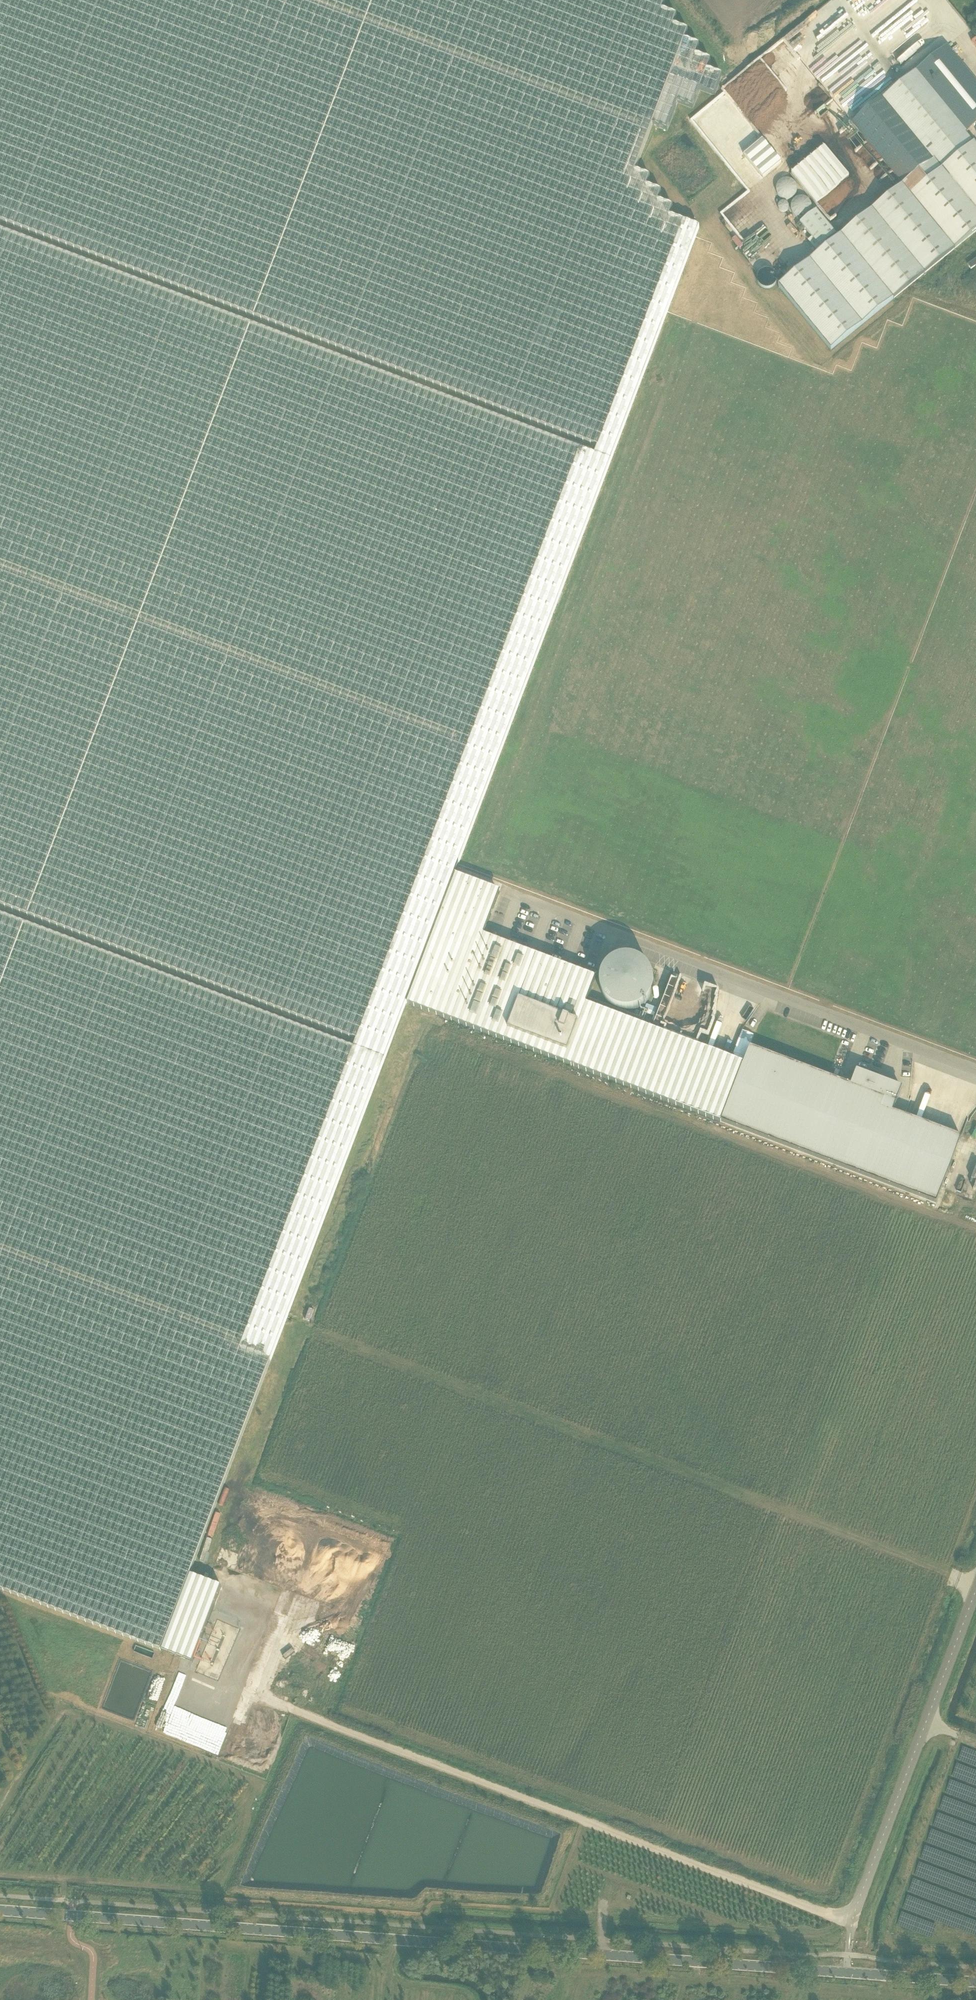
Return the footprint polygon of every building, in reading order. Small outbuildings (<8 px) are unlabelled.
[(611,461),(699,227),(670,216),(673,207),(658,201),(662,192),(647,186),(650,177),(635,171),(652,126),(667,131),(678,103),(692,108),(700,90),(715,95),(722,76),(708,70),(711,61),(696,55),(700,46),(685,40),(688,31),(673,25),(677,16),(662,10),(666,1),(664,0),(0,0),(0,221),(598,447),(595,455),(611,461)] [(966,133),(975,125),(975,82),(947,46),(939,52),(916,71),(966,133)] [(967,66),(975,76),(975,68),(971,63),(967,66)] [(916,71),(848,123),(898,183),(772,284),(825,349),(975,223),(975,149),(916,71)] [(851,117),(856,112),(825,81),(821,86),(851,117)] [(744,156),(765,177),(784,159),(763,137),(744,156)] [(817,210),(801,223),(821,248),(838,234),(817,210)] [(388,1051),(407,1002),(455,874),(459,862),(611,461),(595,455),(0,230),(0,905),(357,1040),(388,1051)] [(432,1012),(937,1203),(961,1137),(893,1111),(902,1087),(857,1070),(851,1085),(750,1047),(744,1063),(587,1003),(597,977),(484,935),(501,891),(455,874),(407,1002),(432,1012)] [(483,881),(498,887),(500,882),(485,877),(483,881)] [(161,1650),(190,1575),(216,1505),(388,1051),(357,1040),(354,1049),(0,915),(0,1589),(161,1650)] [(616,971),(610,971),(608,976),(608,986),(615,1003),(629,1008),(645,1008),(653,1005),(661,985),(661,977),(654,961),(639,955),(630,955),(623,958),(623,960),(626,967),(638,972),(619,972),(616,971)] [(717,1005),(723,989),(701,981),(697,993),(715,1000),(711,1010),(715,1012),(717,1005)] [(221,1586),(190,1575),(161,1650),(193,1662),(221,1586)]
